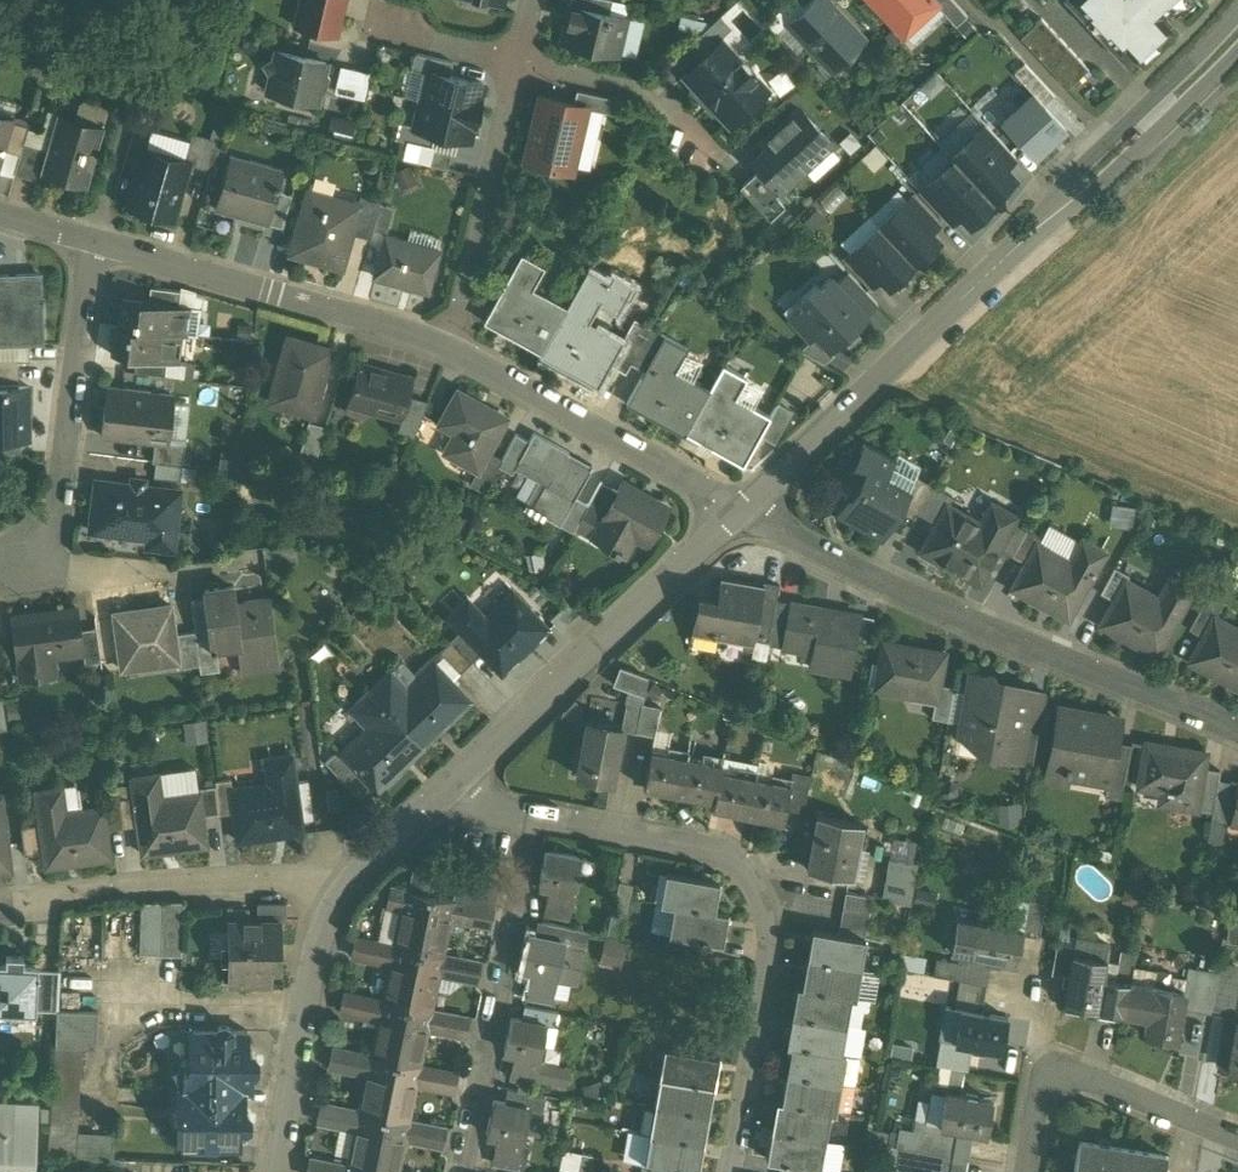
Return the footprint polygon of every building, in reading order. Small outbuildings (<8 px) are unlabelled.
[(295,25),(336,34),(344,0),(300,0),(295,25)] [(568,6),(571,6),(571,5),(609,14),(612,0),(569,0),(568,6)] [(767,23),(776,33),(786,24),(804,7),(797,0),(790,0),(767,23)] [(828,0),(811,0),(804,7),(786,24),(832,72),(865,40),(828,0)] [(904,37),(937,6),(938,5),(934,0),(870,0),(904,37)] [(953,0),(934,0),(938,5),(937,6),(956,26),(967,16),(953,0)] [(1085,19),(1089,16),(1101,30),(1098,32),(1126,63),(1171,21),(1161,11),(1167,5),(1176,15),(1192,0),(1068,0),(1085,19)] [(609,14),(571,5),(571,6),(563,41),(617,54),(625,18),(609,14)] [(1088,68),(1041,17),(1020,36),(1068,87),(1088,68)] [(706,29),(674,58),(687,72),(719,43),(706,29)] [(687,72),(685,75),(729,124),(740,114),(741,114),(743,114),(748,110),(752,106),(757,99),(752,94),(762,84),(757,79),(757,78),(755,71),(751,65),(746,62),(739,59),(722,41),(719,43),(687,72)] [(326,62),(277,50),(275,58),(265,64),(271,74),(267,91),(317,102),(326,62)] [(452,61),(415,52),(411,68),(426,72),(427,70),(449,75),(452,61)] [(1014,74),(1042,105),(1053,96),(1025,64),(1014,74)] [(449,75),(427,70),(426,72),(420,98),(477,112),(483,83),(449,75)] [(619,100),(576,90),(573,104),(586,107),(586,108),(615,115),(619,100)] [(1031,93),(1000,122),(1031,155),(1062,126),(1042,105),(1031,93)] [(573,104),(540,96),(526,159),(571,170),(586,108),(586,107),(573,104)] [(477,112),(420,98),(414,125),(413,127),(436,132),(470,140),(477,112)] [(799,108),(779,127),(779,126),(761,143),(770,153),(770,160),(761,169),(781,191),(832,144),(799,108)] [(0,117),(0,162),(4,149),(12,120),(13,115),(11,114),(9,120),(0,117)] [(102,128),(55,114),(46,147),(39,173),(40,173),(86,186),(102,128)] [(28,125),(12,120),(4,149),(20,153),(23,141),(28,125)] [(414,125),(398,121),(395,137),(432,146),(436,132),(413,127),(414,125)] [(985,123),(975,133),(1004,165),(1015,156),(985,123)] [(218,140),(191,132),(184,158),(189,160),(188,163),(210,169),(218,140)] [(975,133),(950,156),(953,160),(954,159),(990,198),(991,198),(1014,176),(1004,165),(975,133)] [(46,147),(23,141),(20,153),(14,173),(38,180),(40,173),(39,173),(46,147)] [(184,158),(142,146),(125,205),(172,219),(188,163),(189,160),(184,158)] [(282,169),(229,154),(213,207),(266,223),(275,191),(282,169)] [(990,198),(954,159),(953,160),(930,181),(960,213),(969,224),(994,201),(991,198),(990,198)] [(761,169),(740,188),(770,220),(784,206),(775,197),(781,191),(761,169)] [(960,213),(930,181),(919,191),(949,223),(960,213)] [(291,195),(275,191),(266,223),(281,227),(291,195)] [(356,207),(306,192),(289,251),(339,266),(350,228),(356,207)] [(941,222),(914,193),(903,203),(930,232),(941,222)] [(379,203),(359,197),(356,207),(350,228),(370,234),(372,229),(379,203)] [(391,207),(379,203),(372,229),(384,233),(391,207)] [(930,232),(903,203),(879,226),(914,264),(938,241),(930,232)] [(879,226),(854,249),(881,277),(880,278),(889,287),(914,264),(879,226)] [(437,251),(384,235),(373,276),(426,291),(437,251)] [(508,247),(490,279),(503,286),(521,254),(508,247)] [(881,277),(854,249),(843,259),(870,287),(880,278),(881,277)] [(544,267),(521,254),(503,286),(483,322),(540,354),(566,308),(532,289),(544,267)] [(604,281),(587,271),(577,288),(600,301),(597,305),(615,315),(631,286),(613,276),(609,283),(604,280),(604,281)] [(877,303),(848,272),(837,283),(865,313),(877,303)] [(27,343),(41,342),(39,275),(0,276),(0,343),(27,343)] [(830,276),(819,287),(815,283),(799,298),(804,303),(790,317),(810,339),(815,334),(829,349),(842,337),(844,340),(855,330),(856,331),(858,329),(855,326),(866,315),(865,313),(837,283),(830,276)] [(180,291),(150,287),(148,302),(178,305),(180,291)] [(621,341),(588,322),(597,305),(600,301),(577,288),(566,308),(540,354),(539,356),(596,388),(609,365),(623,342),(621,341)] [(148,302),(123,299),(119,327),(175,334),(181,335),(184,306),(148,302)] [(649,329),(633,320),(621,341),(623,342),(609,365),(624,374),(629,363),(649,329)] [(119,327),(113,327),(110,355),(135,358),(165,362),(171,362),(175,334),(119,327)] [(649,329),(629,363),(643,371),(663,336),(649,329)] [(829,349),(815,334),(810,339),(799,349),(824,363),(834,354),(829,349)] [(709,391),(674,371),(686,349),(663,336),(643,371),(625,404),(683,436),(685,434),(709,391)] [(329,350),(287,338),(269,401),(311,413),(329,350)] [(17,360),(28,360),(27,343),(0,343),(0,360),(17,360)] [(165,362),(135,358),(134,372),(163,376),(165,362)] [(0,360),(0,387),(18,387),(17,360),(0,360)] [(358,363),(347,400),(373,407),(372,412),(400,420),(401,420),(408,397),(413,379),(358,363)] [(709,391),(685,434),(742,466),(759,435),(769,417),(735,398),(745,379),(723,366),(709,391)] [(30,386),(18,387),(0,387),(0,437),(26,437),(26,405),(30,405),(30,386)] [(173,397),(106,388),(101,436),(155,443),(167,444),(167,443),(173,397)] [(506,419),(456,391),(438,424),(460,436),(449,456),(476,471),(487,451),(488,452),(506,419)] [(427,402),(408,397),(401,420),(400,420),(396,434),(412,438),(427,402)] [(776,403),(769,417),(759,435),(773,443),(791,411),(776,403)] [(324,429),(307,425),(298,455),(315,459),(324,429)] [(592,466),(533,433),(528,441),(517,460),(519,461),(515,468),(543,484),(531,505),(529,510),(542,517),(542,516),(559,525),(574,498),(592,466)] [(501,459),(498,466),(511,474),(515,468),(519,461),(517,460),(528,441),(516,434),(501,459)] [(167,444),(155,443),(152,462),(155,463),(181,466),(184,445),(167,443),(167,444)] [(894,460),(863,443),(845,476),(856,482),(849,494),(846,492),(835,514),(883,540),(902,503),(909,490),(907,488),(885,477),(894,460)] [(488,452),(487,451),(476,471),(468,485),(483,493),(498,466),(501,459),(488,452)] [(920,466),(898,454),(894,460),(885,477),(907,488),(914,475),(915,475),(920,466)] [(181,466),(155,463),(153,477),(180,480),(182,466),(181,466)] [(915,475),(914,475),(907,488),(909,490),(902,503),(915,510),(930,484),(915,475)] [(179,492),(96,481),(90,531),(148,538),(147,547),(172,550),(179,492)] [(587,505),(580,518),(596,527),(616,491),(600,482),(587,505)] [(596,527),(590,539),(616,553),(627,533),(647,544),(667,508),(621,483),(616,491),(596,527)] [(953,496),(930,484),(915,510),(936,522),(946,503),(948,504),(953,496)] [(574,498),(559,525),(571,532),(580,518),(587,505),(574,498)] [(948,504),(946,503),(936,522),(920,551),(979,583),(999,548),(1013,522),(1016,516),(991,502),(975,530),(962,523),(967,514),(948,504)] [(1026,530),(1013,522),(999,548),(1012,555),(1026,530)] [(1041,538),(1026,530),(1012,555),(1025,562),(1026,563),(1037,542),(1038,543),(1041,538)] [(1038,543),(1037,542),(1026,563),(1025,562),(1011,588),(1068,620),(1106,552),(1082,539),(1070,560),(1038,543)] [(1114,567),(1100,592),(1113,599),(1125,578),(1126,579),(1129,575),(1114,567)] [(1126,579),(1125,578),(1113,599),(1099,625),(1156,656),(1194,589),(1170,575),(1158,597),(1126,579)] [(762,586),(720,578),(717,597),(698,593),(691,631),(753,643),(754,639),(764,587),(762,586)] [(778,585),(762,582),(762,586),(764,587),(754,639),(768,642),(770,632),(776,600),(778,585)] [(233,588),(204,591),(206,601),(210,639),(212,649),(216,648),(246,645),(249,673),(277,669),(268,599),(235,603),(233,588)] [(489,624),(467,599),(448,617),(480,651),(500,672),(547,628),(511,591),(496,606),(501,612),(489,624)] [(1208,593),(1189,629),(1202,636),(1214,614),(1216,615),(1224,601),(1208,593)] [(790,603),(776,600),(770,632),(785,635),(790,603)] [(206,601),(191,603),(195,631),(196,641),(210,639),(206,601)] [(858,615),(790,603),(785,635),(783,643),(813,648),(810,667),(847,674),(858,615)] [(171,605),(114,613),(120,660),(138,658),(140,667),(176,662),(178,662),(175,634),(171,605)] [(77,609),(12,617),(20,679),(46,675),(43,658),(83,653),(80,630),(77,609)] [(1214,614),(1202,636),(1188,661),(1237,688),(1237,627),(1216,615),(1214,614)] [(97,628),(80,630),(83,653),(84,664),(101,662),(97,628)] [(480,651),(460,630),(449,640),(470,661),(480,651)] [(195,631),(175,634),(178,662),(176,662),(177,668),(199,665),(196,641),(195,631)] [(210,639),(196,641),(199,665),(200,673),(219,670),(216,648),(212,649),(210,639)] [(470,661),(449,640),(437,652),(457,673),(470,661)] [(945,652),(884,641),(875,689),(935,699),(936,700),(939,684),(945,652)] [(389,672),(370,691),(423,745),(423,746),(469,701),(434,664),(418,679),(424,685),(412,697),(389,672)] [(645,677),(619,667),(613,684),(627,690),(625,702),(640,705),(640,703),(645,677)] [(1011,688),(995,685),(996,677),(971,672),(959,736),(982,740),(979,753),(1019,760),(1025,728),(1031,696),(1032,691),(1011,687),(1011,688)] [(953,687),(939,684),(936,700),(935,699),(932,718),(947,721),(953,687)] [(370,691),(369,690),(349,709),(372,733),(362,743),(356,737),(341,751),(341,752),(340,753),(357,771),(376,791),(423,746),(423,745),(370,691)] [(1045,699),(1031,696),(1025,728),(1039,731),(1045,699)] [(640,705),(625,702),(620,729),(619,731),(620,731),(634,732),(640,705)] [(660,707),(640,703),(640,705),(634,732),(654,736),(660,707)] [(1121,721),(1086,715),(1086,712),(1059,706),(1046,779),(1067,783),(1069,773),(1108,780),(1110,781),(1117,741),(1121,721)] [(585,722),(575,775),(610,782),(620,731),(619,731),(620,729),(585,722)] [(1131,744),(1117,741),(1110,781),(1108,780),(1105,795),(1121,798),(1131,744)] [(1206,753),(1147,742),(1138,786),(1172,792),(1170,803),(1195,808),(1203,768),(1206,753)] [(357,771),(340,753),(341,752),(341,751),(338,748),(324,761),(345,782),(357,771)] [(685,757),(650,750),(642,787),(677,794),(685,757)] [(291,756),(265,759),(270,792),(253,795),(252,786),(231,789),(238,839),(301,831),(291,756)] [(720,764),(685,757),(677,794),(713,801),(719,771),(720,764)] [(195,768),(158,773),(162,804),(178,802),(177,795),(198,792),(197,787),(195,768)] [(1219,771),(1203,768),(1195,808),(1212,811),(1218,780),(1219,771)] [(754,778),(719,771),(713,801),(711,809),(747,816),(754,778)] [(178,802),(162,804),(158,773),(132,776),(138,824),(142,853),(206,844),(202,815),(199,792),(198,792),(177,795),(178,802)] [(809,777),(791,773),(789,785),(784,809),(802,812),(809,777)] [(789,785),(754,778),(747,816),(782,823),(784,809),(789,785)] [(1233,783),(1218,780),(1212,811),(1210,820),(1225,823),(1233,783)] [(1230,824),(1237,825),(1237,782),(1230,824)] [(102,805),(65,810),(62,785),(36,789),(44,851),(45,865),(110,857),(107,828),(104,805),(102,805)] [(215,785),(197,787),(198,792),(199,792),(202,815),(219,813),(215,785)] [(0,793),(0,872),(12,870),(1,793),(0,793)] [(134,795),(119,797),(123,825),(138,824),(134,795)] [(119,797),(101,800),(102,805),(104,805),(107,828),(123,825),(119,797)] [(862,823),(815,814),(811,835),(808,853),(805,868),(852,877),(862,823)] [(40,822),(21,825),(25,853),(44,851),(40,822)] [(811,835),(804,834),(801,852),(808,853),(811,835)] [(580,858),(545,850),(538,884),(549,886),(546,897),(571,902),(580,858)] [(917,864),(888,858),(886,867),(915,872),(917,864)] [(433,870),(414,866),(409,890),(428,894),(433,870)] [(915,872),(886,867),(883,884),(912,889),(915,872)] [(718,881),(665,872),(659,902),(673,904),(673,903),(713,911),(713,910),(718,881)] [(912,889),(883,884),(880,899),(909,905),(912,889)] [(409,890),(389,886),(385,905),(402,908),(394,944),(417,949),(428,894),(409,890)] [(871,898),(845,893),(842,907),(868,911),(871,898)] [(467,902),(428,894),(417,949),(441,954),(448,918),(463,921),(467,902)] [(571,902),(546,897),(543,913),(568,918),(571,902)] [(650,902),(637,899),(632,923),(645,926),(650,902)] [(184,900),(145,902),(140,902),(141,953),(182,955),(184,905),(184,900)] [(1043,903),(1025,900),(1020,930),(1019,934),(1037,937),(1043,903)] [(492,907),(467,902),(463,921),(488,927),(492,907)] [(286,903),(258,903),(258,921),(282,921),(287,921),(286,903)] [(713,911),(673,903),(673,904),(668,932),(712,940),(722,942),(727,912),(713,910),(713,911)] [(245,909),(233,909),(233,906),(227,906),(228,921),(246,921),(245,909)] [(868,911),(842,907),(840,921),(866,925),(868,911)] [(625,911),(612,909),(606,935),(620,938),(625,911)] [(974,922),(955,918),(950,949),(959,951),(969,952),(974,922)] [(246,921),(228,921),(228,983),(273,982),(272,965),(283,965),(282,921),(258,921),(246,921)] [(866,925),(840,921),(838,933),(864,938),(866,925)] [(584,931),(541,922),(538,936),(563,941),(582,945),(584,931)] [(1020,930),(974,922),(969,952),(989,956),(1015,960),(1019,934),(1020,930)] [(838,933),(812,929),(806,959),(860,968),(866,938),(864,938),(838,933)] [(538,936),(528,933),(521,967),(531,970),(529,980),(554,985),(557,972),(563,941),(538,936)] [(379,941),(354,936),(350,955),(375,960),(379,941)] [(712,940),(686,936),(683,949),(710,954),(712,940)] [(624,943),(605,939),(601,963),(619,966),(624,943)] [(394,944),(379,941),(375,960),(390,964),(382,999),(405,1004),(417,949),(394,944)] [(582,945),(563,941),(557,972),(578,977),(584,948),(581,948),(582,945)] [(1074,946),(1055,943),(1050,974),(1068,977),(1072,952),(1073,952),(1074,946)] [(441,954),(417,949),(405,1004),(430,1009),(437,973),(452,976),(456,957),(441,954)] [(969,952),(959,951),(957,963),(987,967),(989,956),(969,952)] [(1133,953),(1118,951),(1113,979),(1128,982),(1133,953)] [(1102,959),(1075,954),(1075,953),(1073,952),(1072,952),(1068,977),(1063,1004),(1096,1010),(1096,1008),(1102,977),(1105,959),(1102,958),(1102,959)] [(23,964),(24,956),(6,955),(5,963),(0,963),(0,1011),(4,1011),(4,1015),(11,1018),(19,1016),(19,1012),(36,1013),(36,1009),(38,969),(38,964),(23,964)] [(480,962),(456,957),(452,976),(476,982),(480,962)] [(860,968),(806,959),(801,986),(801,987),(850,996),(855,997),(860,968)] [(957,963),(940,960),(937,976),(958,979),(985,984),(987,967),(957,963)] [(1199,970),(1185,967),(1181,990),(1182,990),(1179,1006),(1192,1009),(1197,980),(1199,970)] [(58,970),(38,969),(36,1009),(56,1010),(58,970)] [(1215,973),(1199,970),(1197,980),(1213,983),(1215,973)] [(1113,979),(1102,977),(1096,1008),(1122,1013),(1128,982),(1113,979)] [(985,984),(958,979),(953,1009),(959,1010),(959,1009),(979,1013),(985,984)] [(554,985),(529,980),(526,995),(551,1000),(554,985)] [(1213,983),(1197,980),(1192,1009),(1208,1011),(1213,983)] [(1150,986),(1128,982),(1122,1013),(1145,1017),(1150,986)] [(1230,986),(1213,983),(1208,1011),(1225,1014),(1230,986)] [(801,987),(801,986),(796,985),(791,1015),(845,1025),(850,996),(801,987)] [(1179,991),(1152,987),(1153,985),(1151,985),(1150,986),(1145,1017),(1142,1034),(1173,1040),(1179,1006),(1182,990),(1181,990),(1179,990),(1179,991)] [(367,996),(342,991),(338,1011),(364,1016),(367,996)] [(382,999),(367,996),(364,1016),(378,1019),(371,1055),(394,1059),(405,1004),(382,999)] [(430,1009),(405,1004),(394,1059),(418,1064),(425,1029),(440,1032),(444,1012),(430,1009)] [(557,1012),(524,1005),(521,1019),(546,1025),(555,1026),(557,1012)] [(979,1013),(959,1009),(959,1010),(954,1040),(968,1043),(999,1048),(1005,1017),(979,1013)] [(97,1013),(56,1010),(54,1044),(96,1046),(97,1013)] [(469,1017),(444,1012),(440,1032),(465,1037),(469,1017)] [(845,1025),(791,1015),(786,1045),(791,1045),(791,1044),(840,1053),(840,1052),(845,1025)] [(521,1019),(510,1017),(503,1051),(514,1053),(512,1063),(537,1068),(538,1061),(546,1025),(521,1019)] [(1237,1020),(1237,1019),(1235,1019),(1226,1068),(1237,1070),(1237,1021),(1237,1020)] [(220,1025),(215,1030),(191,1030),(191,1050),(185,1050),(180,1054),(180,1063),(185,1068),(185,1088),(245,1088),(245,1090),(252,1090),(253,1069),(257,1065),(257,1055),(253,1050),(248,1050),(248,1030),(234,1030),(229,1025),(220,1025)] [(711,1040),(685,1036),(682,1049),(709,1054),(711,1040)] [(954,1040),(943,1038),(938,1065),(963,1069),(968,1043),(954,1040)] [(82,1045),(54,1044),(52,1092),(79,1094),(82,1045)] [(840,1053),(791,1044),(791,1045),(786,1073),(840,1083),(845,1053),(840,1052),(840,1053)] [(682,1049),(664,1046),(659,1075),(713,1085),(718,1055),(709,1054),(682,1049)] [(356,1052),(331,1047),(327,1066),(352,1071),(356,1052)] [(371,1055),(356,1052),(352,1071),(367,1074),(359,1109),(382,1114),(394,1059),(371,1055)] [(418,1064),(394,1059),(382,1114),(407,1119),(414,1084),(428,1087),(432,1067),(418,1064)] [(568,1067),(538,1061),(537,1068),(535,1079),(564,1086),(568,1067)] [(537,1068),(512,1063),(508,1079),(534,1084),(535,1079),(537,1068)] [(457,1072),(432,1067),(428,1087),(453,1092),(457,1072)] [(840,1083),(786,1073),(781,1101),(830,1110),(830,1111),(835,1112),(840,1083)] [(713,1085),(659,1075),(654,1104),(708,1114),(713,1085)] [(185,1088),(177,1088),(177,1108),(173,1112),(173,1122),(177,1127),(182,1127),(182,1146),(240,1146),(240,1127),(245,1127),(249,1123),(250,1111),(245,1107),(245,1090),(245,1088),(185,1088)] [(544,1096),(506,1088),(503,1102),(529,1108),(529,1109),(541,1112),(544,1096)] [(79,1094),(52,1092),(49,1155),(75,1156),(79,1094)] [(991,1100),(945,1092),(939,1122),(939,1124),(958,1128),(986,1132),(991,1100)] [(0,1099),(0,1159),(34,1160),(37,1101),(0,1099)] [(503,1102),(493,1100),(486,1134),(496,1136),(494,1146),(520,1152),(529,1109),(529,1108),(503,1102)] [(830,1110),(781,1101),(776,1100),(771,1129),(825,1139),(830,1111),(830,1110)] [(344,1106),(319,1101),(315,1121),(340,1126),(344,1106)] [(708,1114),(654,1104),(649,1133),(702,1143),(708,1114)] [(359,1109),(344,1106),(340,1126),(355,1129),(348,1164),(371,1169),(382,1114),(359,1109)] [(382,1114),(371,1169),(386,1171),(395,1171),(402,1139),(417,1142),(421,1122),(407,1119),(382,1114)] [(929,1121),(915,1118),(913,1129),(927,1132),(929,1121)] [(939,1122),(929,1121),(927,1132),(913,1129),(899,1127),(896,1145),(908,1148),(924,1150),(927,1134),(956,1139),(958,1128),(939,1124),(939,1122)] [(446,1127),(421,1122),(417,1142),(442,1147),(446,1127)] [(825,1139),(771,1129),(766,1159),(781,1161),(806,1166),(820,1168),(825,1139)] [(649,1133),(643,1162),(668,1167),(697,1171),(702,1143),(649,1133)] [(956,1139),(927,1134),(924,1150),(953,1155),(956,1139)] [(1078,1140),(1073,1171),(1117,1171),(1121,1148),(1078,1140)] [(520,1152),(494,1146),(491,1162),(517,1167),(520,1152)] [(924,1150),(908,1148),(904,1171),(950,1171),(953,1155),(924,1150)] [(1121,1148),(1117,1171),(1160,1171),(1163,1155),(1121,1148)] [(562,1152),(558,1169),(573,1171),(590,1171),(593,1158),(562,1152)] [(308,1156),(305,1171),(331,1171),(333,1161),(308,1156)] [(333,1161),(331,1171),(370,1171),(371,1169),(348,1164),(333,1161)] [(781,1161),(779,1171),(805,1171),(806,1166),(781,1161)] [(642,1162),(640,1171),(667,1171),(668,1167),(643,1162),(642,1162)]
